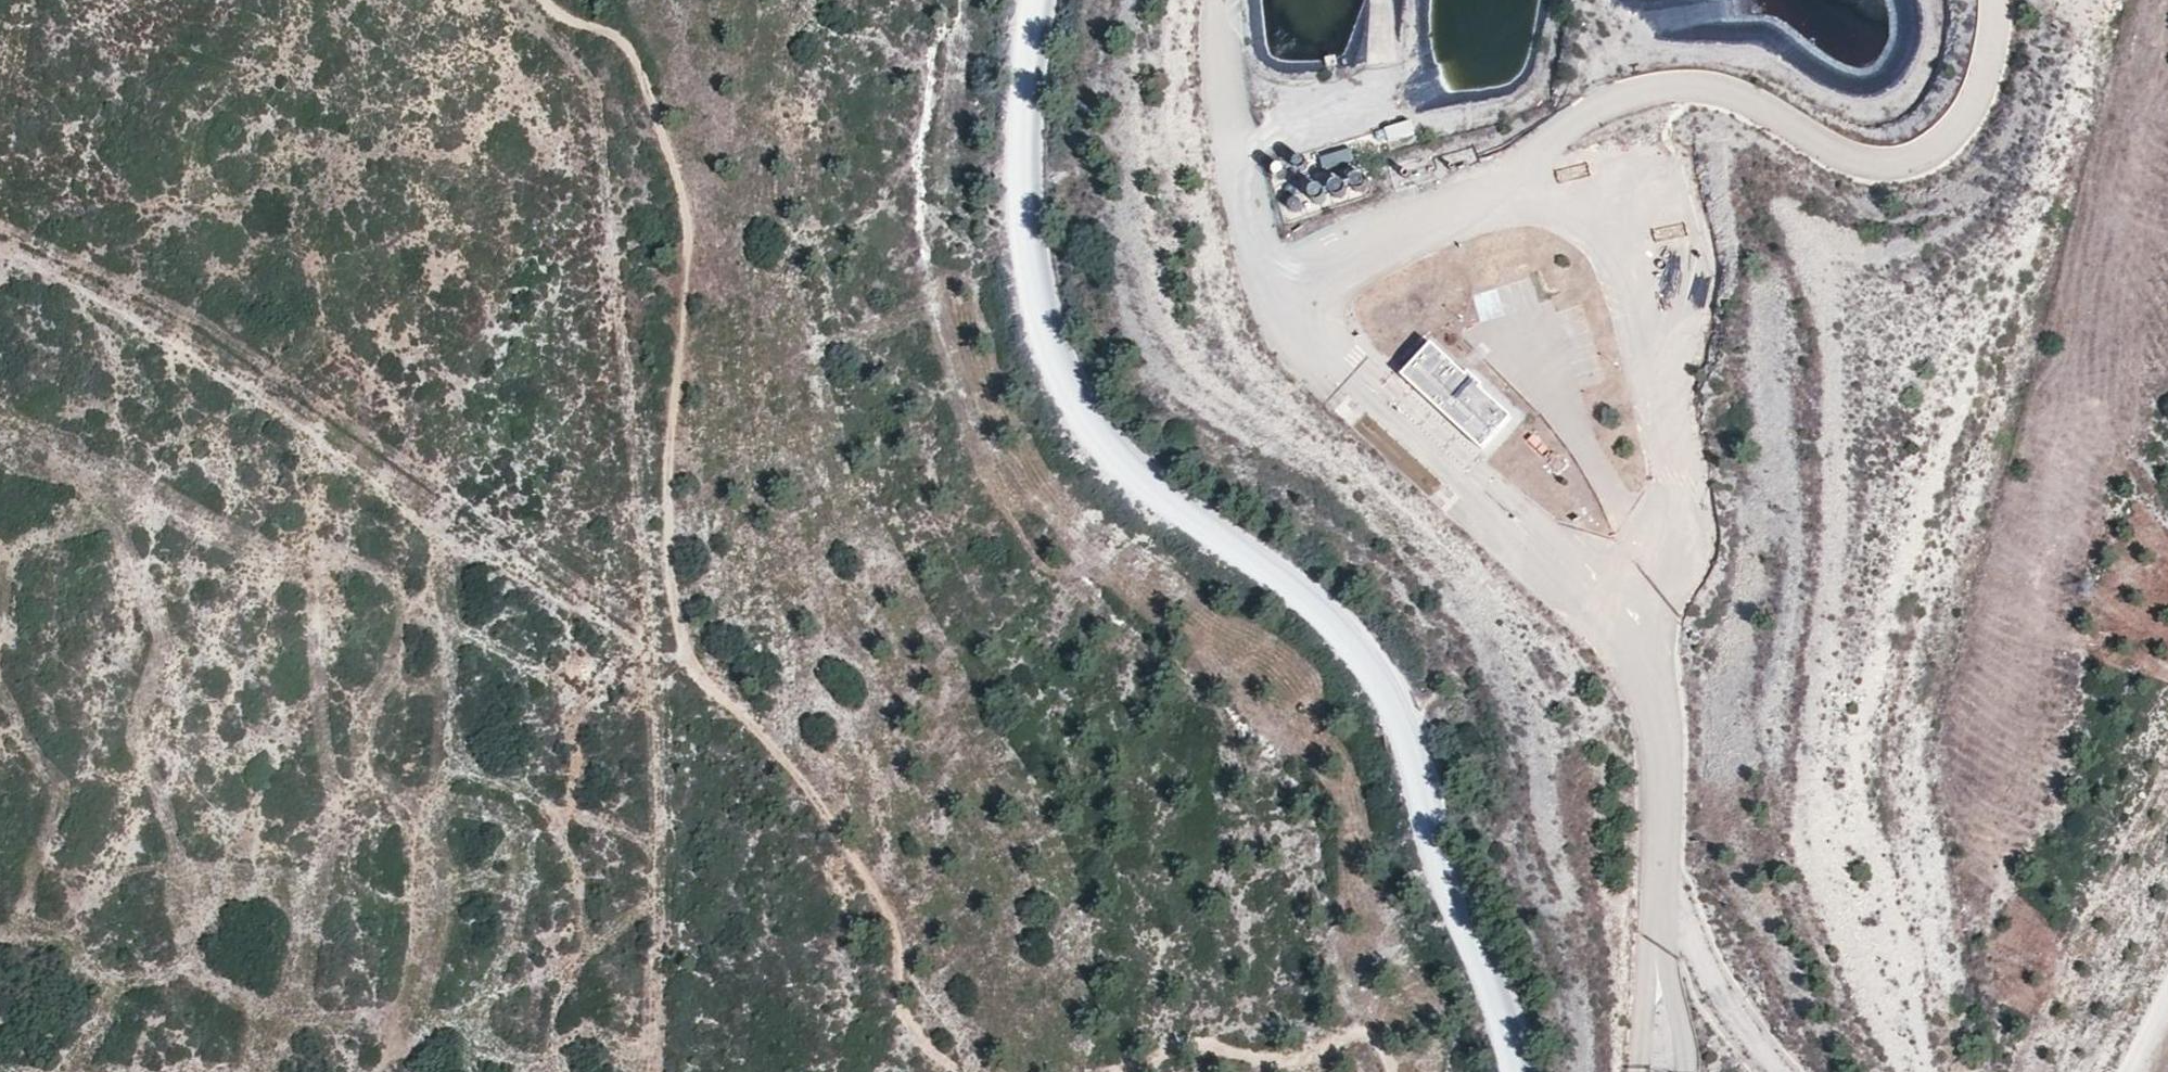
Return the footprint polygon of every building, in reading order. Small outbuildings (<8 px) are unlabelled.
[(1297,209),(1366,192),(1354,147),(1308,158),(1302,134),(1279,139),(1297,209)] [(1495,286),(1472,293),(1480,317),(1502,311),(1495,286)] [(1403,376),(1485,450),(1515,417),(1482,388),(1484,385),(1471,372),(1468,375),(1433,344),(1403,376)]
